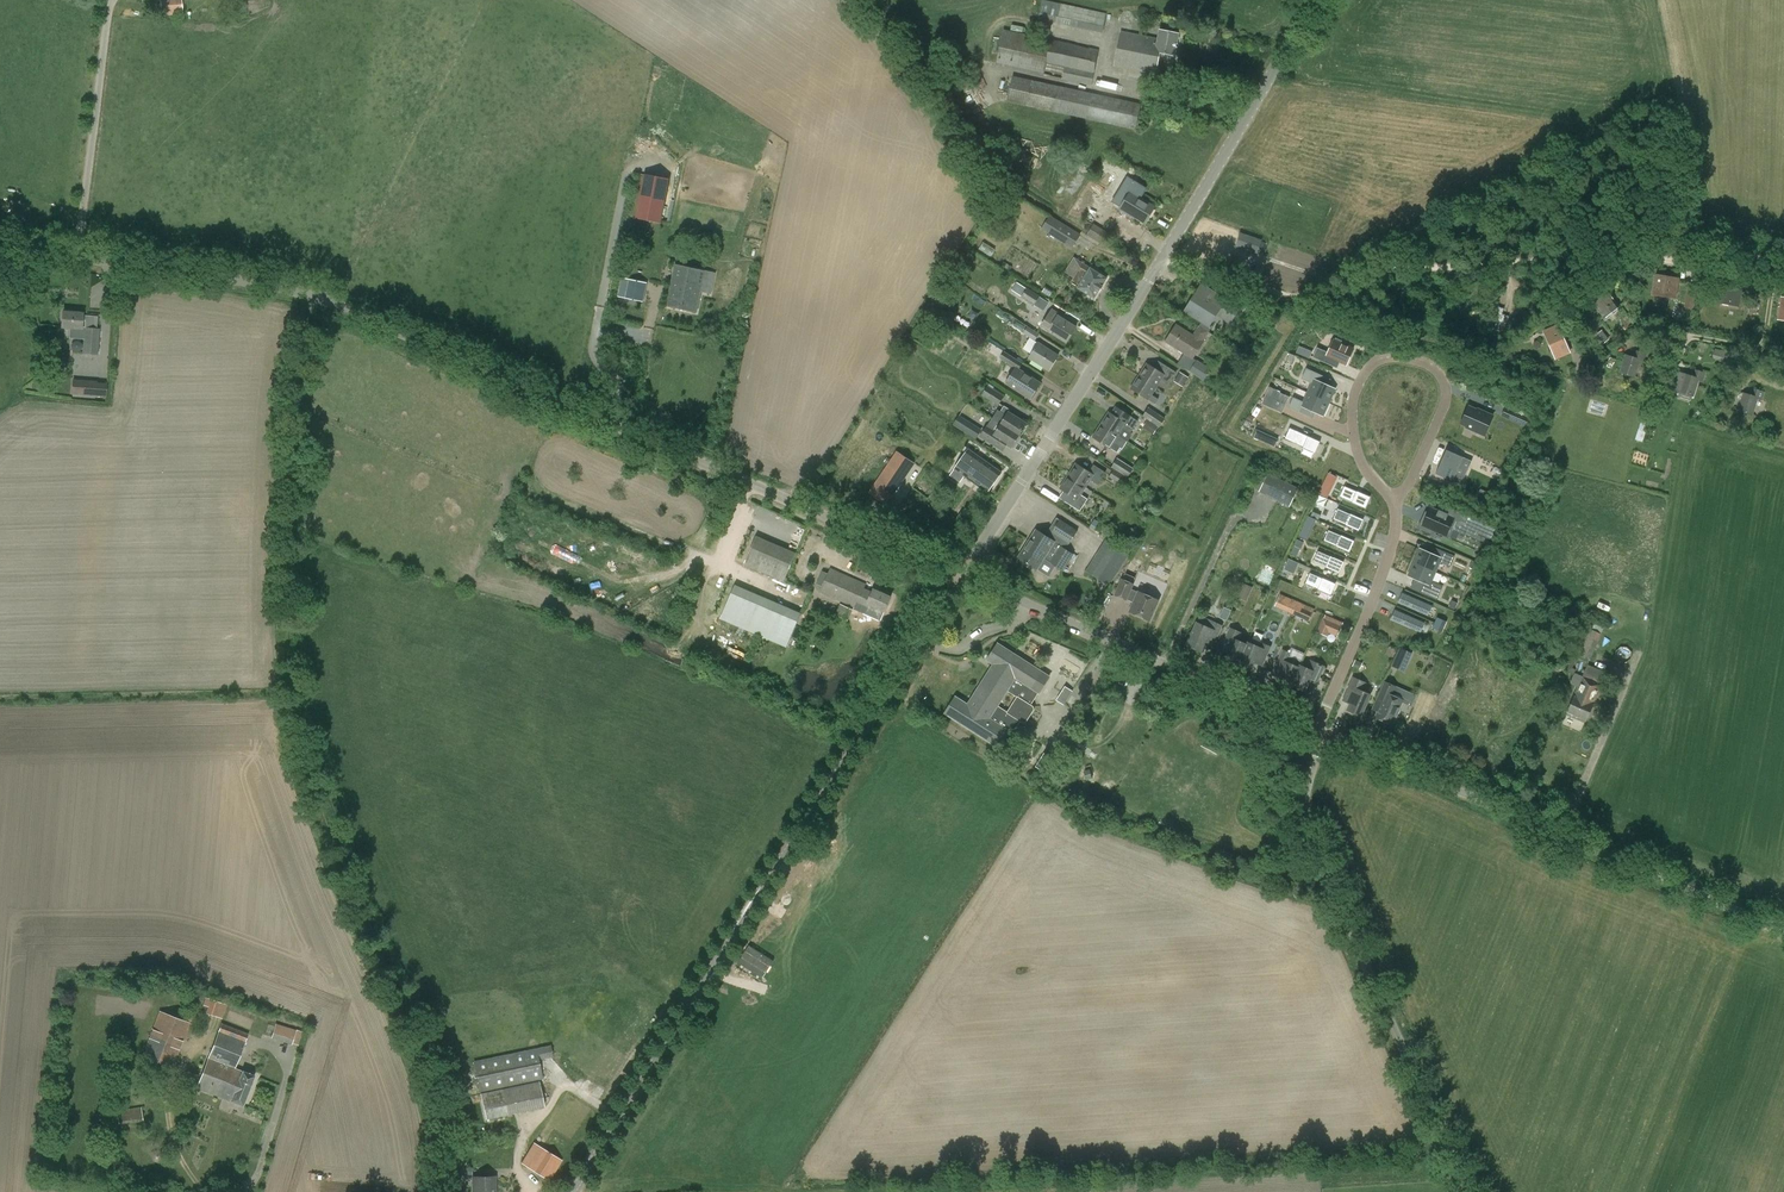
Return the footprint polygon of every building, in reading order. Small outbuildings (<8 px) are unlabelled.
[(183,15),(183,0),(161,0),(162,16),(183,15)] [(1038,19),(1103,33),(1107,13),(1044,0),(1043,0),(1038,19)] [(1099,50),(1003,29),(995,65),(1091,86),(1099,50)] [(1120,31),(1113,66),(1156,74),(1160,53),(1174,56),(1178,34),(1160,30),(1158,38),(1120,31)] [(1007,102),(1136,130),(1141,104),(1013,77),(1007,102)] [(1006,156),(1029,167),(1033,158),(1010,147),(1006,156)] [(667,179),(643,175),(635,217),(659,221),(667,179)] [(1131,193),(1121,209),(1146,224),(1156,207),(1131,193)] [(1062,239),(1074,245),(1080,235),(1058,222),(1052,231),(1063,238),(1062,239)] [(1102,244),(1104,241),(1109,233),(1093,224),(1087,235),(1092,237),(1102,244)] [(1240,233),(1236,246),(1257,253),(1261,240),(1240,233)] [(705,272),(676,265),(667,306),(696,311),(705,272)] [(1080,267),(1074,277),(1071,281),(1079,286),(1077,288),(1094,299),(1107,279),(1090,268),(1088,272),(1080,267)] [(1653,292),(1672,295),(1675,278),(1655,275),(1653,292)] [(642,302),(646,283),(629,279),(625,298),(642,302)] [(1017,282),(1012,290),(1022,297),(1028,288),(1017,282)] [(1687,286),(1684,308),(1694,309),(1697,288),(1687,286)] [(1719,303),(1737,307),(1740,289),(1722,286),(1719,303)] [(1022,297),(1034,305),(1039,296),(1028,288),(1022,297)] [(1618,304),(1607,290),(1592,302),(1602,316),(1618,304)] [(1203,321),(1199,328),(1207,334),(1212,326),(1209,324),(1222,303),(1215,298),(1213,301),(1198,292),(1187,311),(1203,321)] [(1227,300),(1222,307),(1234,314),(1239,308),(1227,300)] [(948,316),(931,305),(926,312),(943,324),(948,316)] [(1533,306),(1522,314),(1527,320),(1537,312),(1533,306)] [(83,313),(74,312),(74,310),(66,309),(66,311),(63,311),(61,327),(71,328),(70,337),(84,338),(82,354),(99,355),(100,329),(82,328),(83,313)] [(1050,312),(1042,326),(1048,330),(1047,331),(1067,343),(1076,327),(1057,315),(1057,316),(1050,312)] [(1493,327),(1503,331),(1509,317),(1498,313),(1493,327)] [(930,334),(933,329),(928,325),(925,330),(930,334)] [(1028,325),(1023,333),(1035,340),(1040,332),(1028,325)] [(1194,335),(1191,334),(1176,325),(1166,342),(1193,358),(1203,342),(1202,342),(1207,334),(1199,328),(1194,335)] [(1557,326),(1544,333),(1555,359),(1569,353),(1569,352),(1562,336),(1557,326)] [(1328,352),(1317,348),(1313,357),(1337,368),(1340,362),(1347,365),(1354,349),(1342,344),(1343,342),(1336,339),(1335,341),(1333,340),(1328,352)] [(1049,371),(1058,356),(1038,343),(1029,358),(1049,371)] [(1311,358),(1314,350),(1301,344),(1297,352),(1311,358)] [(1619,373),(1635,378),(1640,361),(1644,361),(1647,352),(1637,349),(1634,356),(1625,354),(1619,373)] [(1031,400),(1041,384),(1019,370),(1024,363),(1004,351),(1000,359),(1016,368),(1006,384),(1031,400)] [(1290,354),(1287,360),(1292,363),(1295,356),(1290,354)] [(1147,363),(1139,375),(1157,387),(1162,380),(1168,384),(1176,372),(1158,360),(1153,367),(1147,363)] [(1211,369),(1197,360),(1189,372),(1204,381),(1211,369)] [(1306,369),(1302,379),(1312,383),(1308,393),(1330,403),(1336,389),(1328,386),(1331,380),(1306,369)] [(1705,372),(1695,369),(1693,375),(1684,372),(1678,391),(1693,398),(1699,380),(1702,381),(1705,372)] [(1180,372),(1176,381),(1186,385),(1189,375),(1180,372)] [(1152,395),(1157,387),(1139,375),(1130,388),(1148,400),(1149,400),(1155,404),(1158,399),(1152,395)] [(72,395),(96,396),(97,379),(73,377),(72,395)] [(1005,397),(987,386),(981,395),(999,406),(1005,397)] [(1749,394),(1743,392),(1737,410),(1753,416),(1758,398),(1761,400),(1764,390),(1752,386),(1749,394)] [(1269,387),(1262,404),(1282,413),(1289,397),(1280,393),(1280,392),(1269,387)] [(1293,398),(1289,408),(1313,419),(1316,413),(1324,416),(1330,403),(1308,393),(1304,402),(1293,398)] [(998,410),(992,419),(1001,424),(1002,423),(1020,435),(1027,423),(1010,412),(1011,410),(1005,406),(1001,412),(998,410)] [(1484,435),(1493,416),(1483,411),(1482,412),(1469,406),(1461,424),(1474,430),(1474,431),(1484,435)] [(1160,427),(1166,419),(1149,407),(1143,416),(1160,427)] [(1258,416),(1275,424),(1276,420),(1278,419),(1279,417),(1278,414),(1263,408),(1260,413),(1259,412),(1258,416)] [(1120,409),(1115,417),(1108,412),(1100,425),(1119,436),(1128,442),(1132,436),(1131,432),(1138,421),(1120,409)] [(982,430),(959,415),(953,425),(976,439),(982,430)] [(1518,423),(1525,426),(1529,418),(1521,415),(1518,423)] [(980,436),(979,436),(992,445),(1003,452),(1008,444),(1012,447),(1020,435),(1002,423),(1001,424),(997,431),(987,424),(980,436)] [(1092,437),(1111,449),(1117,453),(1121,448),(1114,444),(1119,436),(1100,425),(1092,437)] [(1290,428),(1285,439),(1315,452),(1320,441),(1290,428)] [(1270,444),(1273,438),(1257,431),(1254,437),(1270,444)] [(988,492),(1002,473),(969,449),(955,469),(988,492)] [(1446,450),(1436,474),(1452,481),(1463,458),(1446,450)] [(887,506),(915,463),(897,451),(868,493),(887,506)] [(1128,477),(1134,469),(1117,458),(1111,467),(1115,469),(1128,477)] [(1076,463),(1068,476),(1086,487),(1091,480),(1098,485),(1106,473),(1094,465),(1089,472),(1076,463)] [(1131,479),(1128,477),(1115,469),(1109,477),(1126,487),(1131,479)] [(1268,474),(1259,491),(1289,506),(1298,489),(1268,474)] [(1081,495),(1086,487),(1068,476),(1060,488),(1066,493),(1062,499),(1080,511),(1088,499),(1081,495)] [(1321,489),(1318,493),(1318,494),(1319,494),(1327,498),(1331,489),(1323,485),(1322,485),(1321,489)] [(1344,486),(1340,497),(1365,508),(1370,497),(1344,486)] [(1481,490),(1477,499),(1488,504),(1492,495),(1481,490)] [(1425,512),(1419,525),(1434,532),(1435,530),(1448,536),(1453,525),(1466,531),(1469,526),(1480,531),(1483,523),(1447,507),(1445,513),(1439,510),(1437,510),(1429,507),(1427,513),(1425,512)] [(1338,509),(1333,519),(1359,530),(1363,520),(1338,509)] [(1321,515),(1313,511),(1311,517),(1319,520),(1321,515)] [(1314,526),(1317,519),(1308,515),(1305,522),(1314,526)] [(1036,530),(1018,558),(1037,570),(1037,569),(1041,572),(1048,562),(1063,571),(1074,554),(1065,549),(1069,543),(1070,543),(1077,531),(1059,520),(1048,538),(1036,530)] [(1328,530),(1324,541),(1349,552),(1354,541),(1328,530)] [(696,534),(691,544),(704,550),(709,540),(696,534)] [(743,565),(784,583),(795,556),(754,539),(743,565)] [(1301,549),(1304,542),(1297,539),(1294,546),(1301,549)] [(1420,549),(1414,563),(1436,572),(1440,563),(1450,567),(1455,557),(1430,546),(1428,552),(1420,549)] [(1113,555),(1101,547),(1086,571),(1098,579),(1109,563),(1119,569),(1127,555),(1117,549),(1113,555)] [(1318,551),(1313,562),(1339,573),(1344,562),(1318,551)] [(1472,561),(1469,568),(1474,570),(1477,563),(1472,561)] [(1414,563),(1408,576),(1414,579),(1425,584),(1421,593),(1437,600),(1443,587),(1432,582),(1436,572),(1414,563)] [(866,613),(869,604),(867,603),(874,589),(830,568),(819,592),(866,613)] [(1310,573),(1305,584),(1331,595),(1336,584),(1310,573)] [(1150,620),(1158,601),(1132,589),(1134,584),(1121,578),(1114,595),(1127,601),(1127,600),(1134,603),(1130,612),(1150,620)] [(1244,582),(1239,595),(1248,599),(1253,585),(1244,582)] [(799,615),(734,587),(720,620),(785,648),(799,615)] [(867,603),(869,604),(885,611),(891,597),(874,589),(867,603)] [(1401,592),(1397,602),(1427,615),(1428,616),(1432,606),(1431,605),(1401,592)] [(1281,593),(1275,607),(1311,621),(1316,607),(1281,593)] [(1452,601),(1449,607),(1454,610),(1457,603),(1452,601)] [(836,614),(850,620),(855,609),(841,603),(836,614)] [(1395,610),(1391,620),(1421,633),(1425,623),(1395,610)] [(1437,617),(1435,623),(1444,627),(1447,622),(1437,617)] [(1322,619),(1317,632),(1327,637),(1329,633),(1333,623),(1323,619),(1322,619)] [(1203,651),(1205,646),(1212,648),(1217,637),(1222,626),(1215,623),(1212,629),(1197,623),(1187,644),(1203,651)] [(1435,623),(1432,628),(1442,633),(1444,627),(1435,623)] [(1590,661),(1600,636),(1602,634),(1586,627),(1574,653),(1590,661)] [(1227,654),(1225,661),(1238,666),(1248,642),(1247,644),(1239,641),(1242,633),(1230,628),(1225,639),(1220,651),(1227,654)] [(1248,642),(1238,666),(1238,667),(1239,664),(1252,670),(1259,653),(1267,656),(1271,647),(1262,643),(1261,648),(1248,642)] [(1026,722),(1034,709),(1034,706),(1031,704),(1038,692),(1040,693),(1050,677),(998,644),(987,660),(993,664),(968,704),(956,697),(945,714),(994,745),(995,745),(1003,750),(1014,733),(1013,732),(1021,720),(1023,722),(1026,722)] [(1411,653),(1401,649),(1393,666),(1403,671),(1411,653)] [(1278,682),(1291,687),(1300,665),(1301,666),(1303,662),(1289,656),(1290,653),(1283,650),(1277,664),(1273,673),(1280,676),(1278,682)] [(1300,665),(1291,687),(1291,688),(1292,685),(1305,691),(1311,676),(1318,679),(1324,666),(1311,661),(1308,669),(1301,666),(1300,665)] [(1571,684),(1578,687),(1567,712),(1586,720),(1605,673),(1587,666),(1582,676),(1575,673),(1571,684)] [(1355,692),(1347,710),(1361,716),(1371,695),(1362,691),(1366,683),(1354,677),(1348,689),(1355,692)] [(1378,712),(1376,717),(1392,724),(1403,700),(1392,695),(1396,687),(1384,681),(1372,709),(1378,712)] [(1064,704),(1073,691),(1065,686),(1057,699),(1064,704)] [(1418,719),(1431,693),(1421,688),(1408,714),(1418,719)] [(1044,752),(1036,766),(1044,771),(1053,757),(1044,752)] [(843,907),(835,902),(832,908),(840,913),(843,907)] [(749,945),(738,963),(763,978),(774,961),(749,945)] [(174,1068),(190,1024),(191,1023),(185,1021),(159,1011),(142,1055),(149,1058),(145,1068),(162,1075),(166,1065),(174,1068)] [(185,1012),(185,1021),(191,1023),(190,1024),(199,1025),(201,1014),(185,1012)] [(244,1105),(255,1076),(235,1068),(248,1034),(221,1024),(197,1087),(244,1105)] [(282,1027),(275,1025),(272,1037),(278,1039),(282,1027)] [(479,1094),(480,1093),(535,1082),(539,1081),(539,1080),(543,1079),(540,1060),(554,1057),(551,1045),(473,1061),(479,1094)] [(485,1120),(540,1107),(535,1082),(480,1093),(485,1120)] [(119,1124),(144,1121),(141,1107),(117,1110),(119,1124)] [(550,1181),(562,1160),(534,1143),(522,1164),(550,1181)] [(473,1177),(474,1191),(495,1191),(495,1176),(473,1177)]
